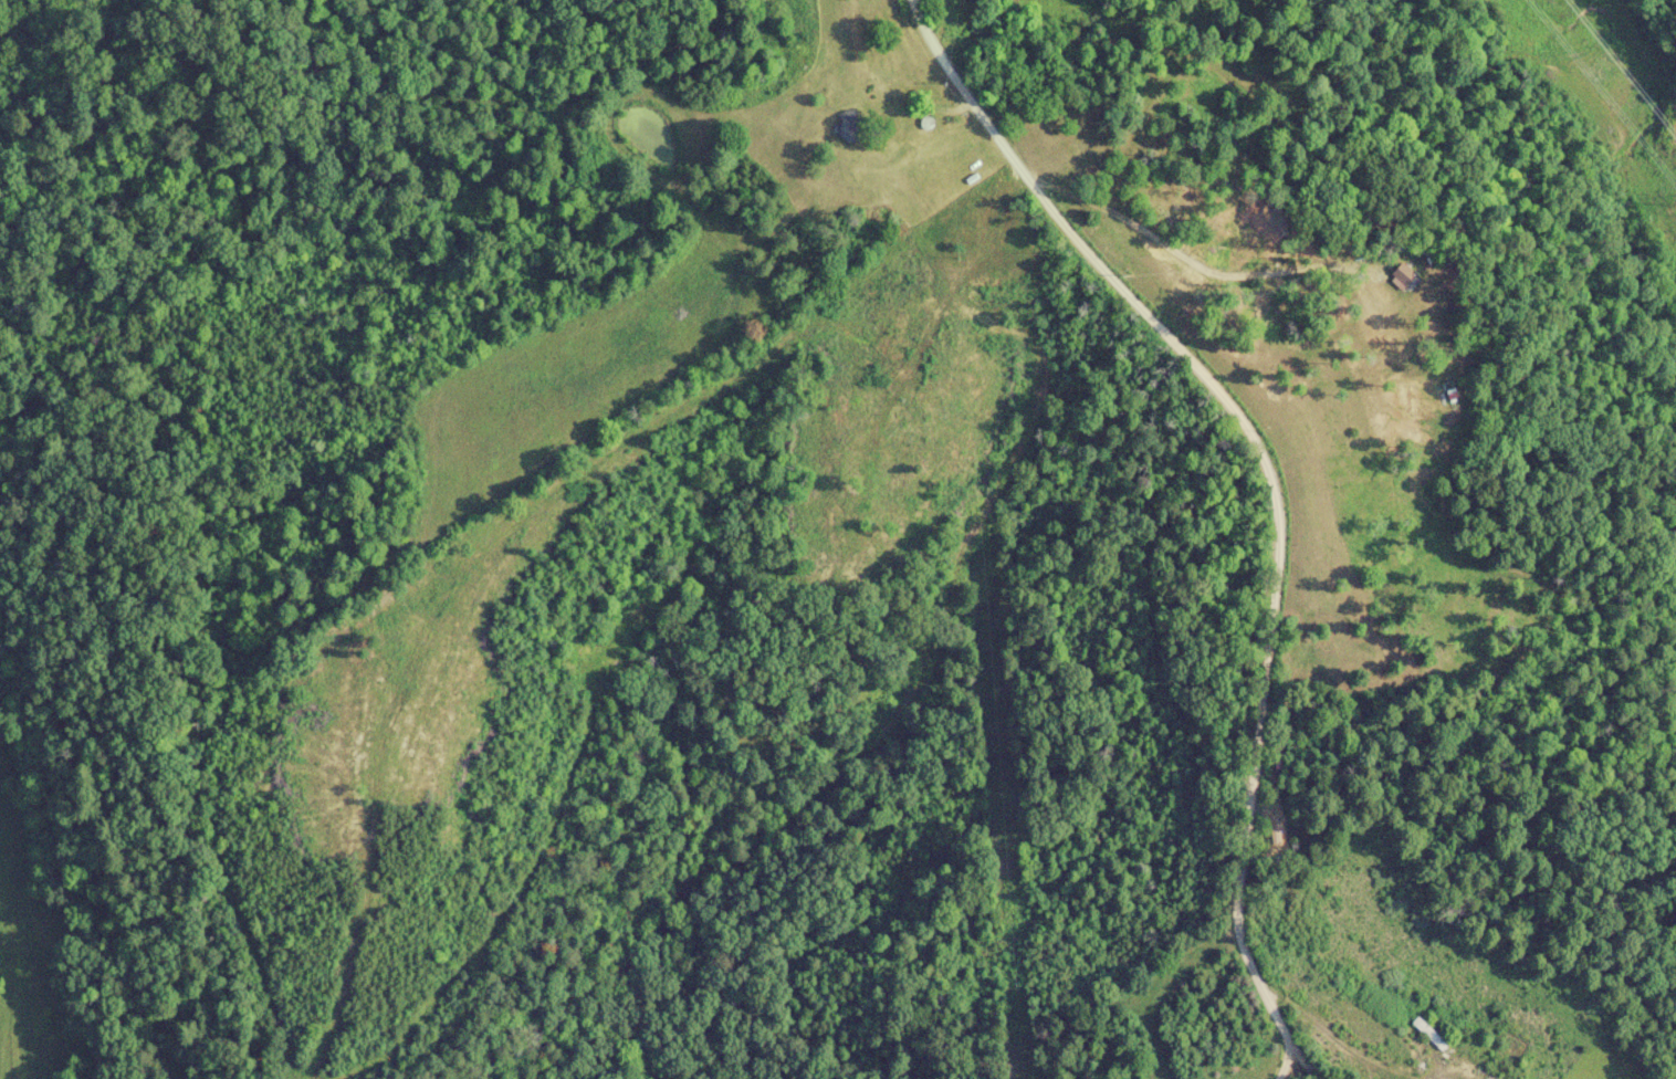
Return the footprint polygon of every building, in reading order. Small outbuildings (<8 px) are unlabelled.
[(865,142),(865,120),(855,120),(855,112),(840,112),(840,142),(865,142)] [(1413,280),(1404,266),(1394,272),(1404,286),(1413,280)]
